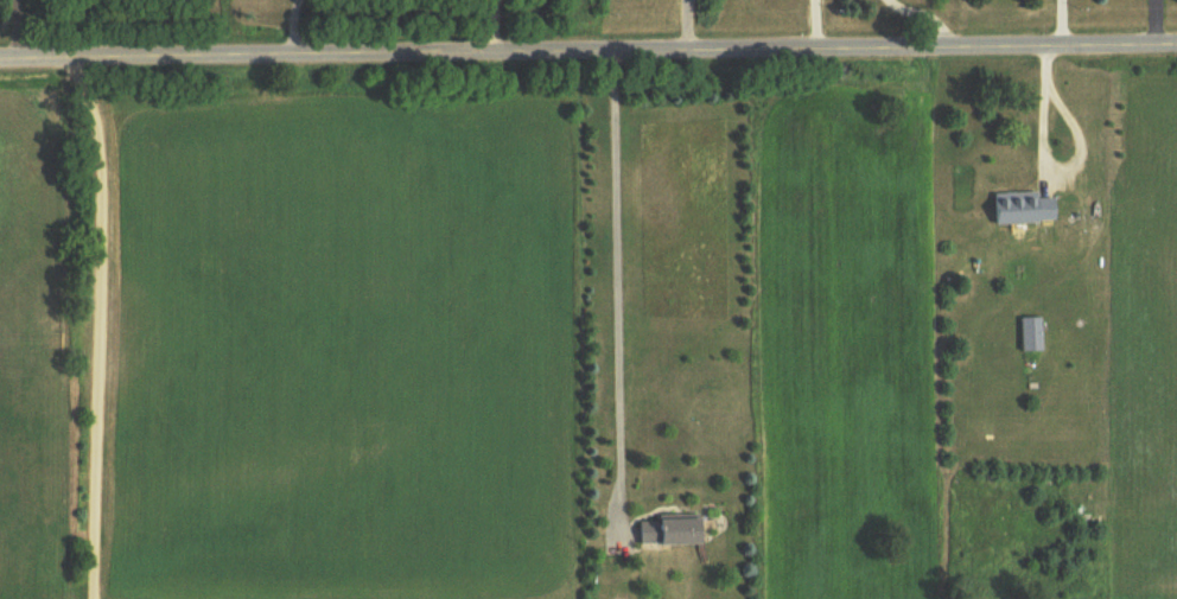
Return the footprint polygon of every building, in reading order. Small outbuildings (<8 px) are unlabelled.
[(994,225),(1060,223),(1059,199),(1041,199),(1040,193),(993,194),(994,225)] [(1020,319),(1020,353),(1044,353),(1044,319),(1020,319)] [(641,517),(641,544),(710,544),(710,517),(641,517)]
